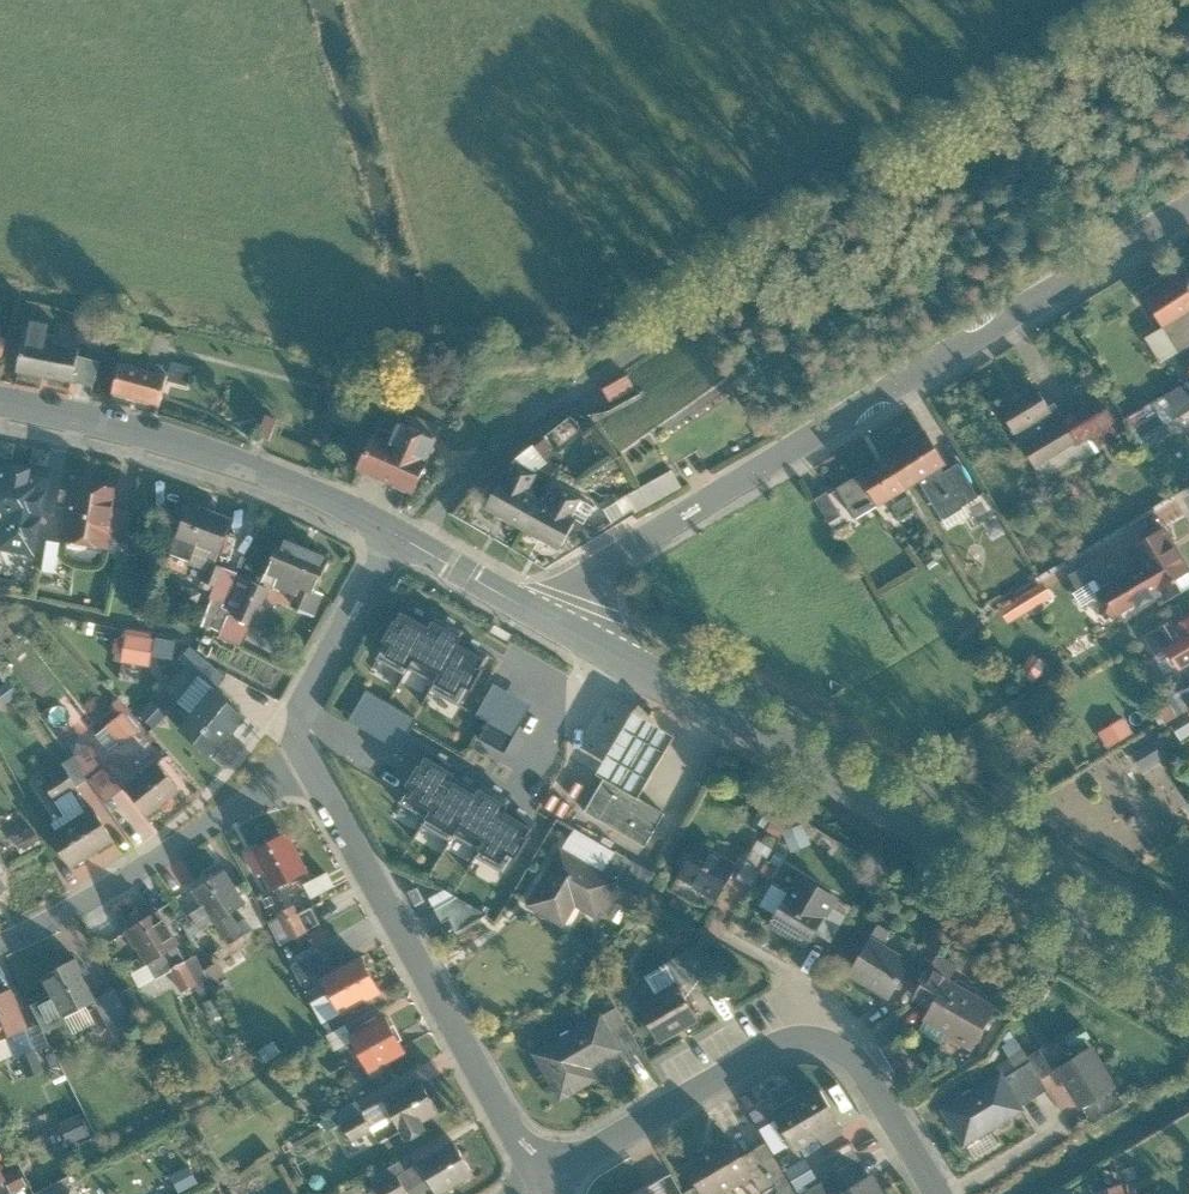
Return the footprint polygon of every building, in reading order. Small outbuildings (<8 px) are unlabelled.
[(1186,262),(1160,279),(1162,283),(1145,293),(1165,325),(1183,314),(1185,316),(1188,314),(1188,267),(1186,262)] [(69,342),(20,333),(14,367),(63,375),(67,352),(69,342)] [(1180,349),(1188,364),(1188,343),(1180,349)] [(94,357),(67,352),(63,375),(90,380),(94,357)] [(165,370),(118,358),(110,388),(157,401),(165,370)] [(628,374),(605,387),(611,398),(634,385),(628,374)] [(1167,391),(1179,411),(1188,405),(1188,378),(1167,391)] [(1079,438),(1066,416),(1055,399),(1050,403),(1038,385),(1001,407),(1036,464),(1079,438)] [(1100,396),(1066,416),(1079,438),(1113,418),(1100,396)] [(1151,400),(1131,412),(1138,424),(1158,412),(1151,400)] [(1158,412),(1138,424),(1148,441),(1168,429),(1158,412)] [(270,437),(277,418),(265,414),(258,432),(270,437)] [(438,433),(395,415),(386,436),(373,430),(358,465),(414,491),(438,433)] [(924,428),(884,453),(905,487),(919,479),(942,517),(979,495),(958,461),(945,469),(942,464),(945,462),(924,428)] [(545,436),(535,444),(543,454),(553,446),(545,436)] [(905,487),(884,453),(837,482),(858,516),(905,487)] [(523,526),(540,495),(529,487),(537,471),(515,459),(507,475),(502,473),(485,504),(523,526)] [(53,472),(14,466),(7,505),(46,512),(53,472)] [(671,468),(626,494),(635,511),(681,485),(671,468)] [(119,484),(68,476),(58,535),(109,544),(110,538),(115,505),(119,484)] [(540,495),(523,526),(559,546),(576,514),(573,512),(582,495),(560,483),(552,501),(540,495)] [(841,514),(826,490),(817,496),(832,520),(841,514)] [(908,492),(893,502),(903,516),(918,506),(908,492)] [(232,515),(188,498),(168,549),(189,556),(195,541),(219,550),(232,515)] [(130,508),(115,505),(110,538),(125,540),(130,508)] [(0,518),(0,535),(12,537),(15,521),(0,518)] [(1166,522),(1127,545),(1139,564),(1127,572),(1097,590),(1099,594),(1113,616),(1188,568),(1188,561),(1166,522)] [(330,557),(278,535),(263,569),(274,574),(271,580),(295,590),(290,601),(313,611),(322,592),(315,588),(330,557)] [(60,560),(62,540),(48,538),(44,567),(56,568),(57,560),(60,560)] [(1097,590),(1127,572),(1120,560),(1109,567),(1101,554),(1070,573),(1087,601),(1099,594),(1097,590)] [(215,582),(222,565),(211,561),(204,578),(215,582)] [(235,573),(236,570),(222,565),(215,582),(210,596),(226,601),(227,598),(235,573)] [(251,580),(235,573),(227,598),(240,603),(251,580)] [(251,622),(268,586),(252,578),(251,580),(240,603),(235,614),(251,622)] [(1046,581),(1002,607),(1008,618),(1052,592),(1046,581)] [(1176,621),(1182,632),(1166,642),(1169,647),(1181,666),(1188,662),(1188,613),(1176,621)] [(410,659),(426,631),(412,623),(398,615),(393,625),(391,624),(381,643),(389,647),(383,657),(404,669),(410,659)] [(1182,632),(1176,621),(1173,616),(1144,633),(1157,654),(1169,647),(1166,642),(1182,632)] [(410,659),(437,674),(453,646),(457,640),(443,632),(429,624),(426,631),(410,659)] [(152,636),(124,632),(120,657),(148,661),(152,636)] [(225,673),(190,644),(180,657),(214,686),(225,673)] [(467,653),(453,646),(437,674),(432,684),(453,696),(459,686),(468,692),(479,672),(476,670),(481,661),(467,653)] [(1033,653),(1024,671),(1038,678),(1047,660),(1033,653)] [(492,686),(476,716),(511,735),(527,705),(492,686)] [(210,688),(179,727),(211,753),(242,715),(210,688)] [(594,769),(606,777),(637,794),(672,733),(629,708),(594,769)] [(1172,720),(1183,737),(1188,733),(1188,712),(1188,710),(1172,720)] [(137,729),(121,711),(106,723),(122,742),(137,729)] [(1155,738),(1133,751),(1143,767),(1165,754),(1155,738)] [(89,744),(76,753),(90,774),(103,765),(89,744)] [(444,776),(449,768),(436,760),(422,752),(416,762),(415,761),(404,780),(412,784),(406,794),(428,806),(444,776)] [(76,753),(62,762),(65,766),(77,783),(90,774),(76,753)] [(154,758),(123,784),(150,815),(180,788),(154,758)] [(77,783),(65,766),(42,782),(53,797),(77,783)] [(456,821),(472,792),(458,784),(444,776),(428,806),(423,814),(451,829),(456,821)] [(662,808),(637,794),(606,777),(587,811),(642,843),(662,808)] [(456,821),(483,836),(499,807),(503,801),(489,793),(476,786),(472,792),(456,821)] [(91,806),(48,833),(70,869),(114,842),(91,806)] [(513,815),(499,807),(483,836),(478,845),(499,857),(505,848),(514,853),(525,833),(522,831),(527,822),(513,815)] [(779,807),(767,827),(779,834),(791,813),(779,807)] [(811,841),(803,823),(784,830),(792,849),(811,841)] [(33,827),(16,836),(24,851),(41,842),(33,827)] [(304,868),(284,832),(246,853),(256,871),(261,868),(271,886),(304,868)] [(735,862),(697,841),(677,878),(715,898),(735,862)] [(618,878),(559,845),(524,903),(563,925),(575,905),(596,916),(618,878)] [(763,857),(751,849),(737,874),(749,881),(763,857)] [(9,885),(0,868),(0,890),(9,885)] [(223,868),(191,889),(227,943),(244,933),(229,909),(244,899),(223,868)] [(325,870),(303,882),(310,895),(332,883),(325,870)] [(775,913),(768,925),(805,946),(815,930),(832,939),(847,913),(831,903),(836,894),(799,872),(788,890),(773,882),(760,905),(775,913)] [(424,898),(417,886),(409,890),(415,903),(424,898)] [(430,896),(435,907),(457,895),(443,888),(430,896)] [(457,895),(435,907),(442,920),(450,916),(458,929),(487,912),(457,895)] [(306,928),(298,911),(294,903),(276,912),(290,936),(306,928)] [(319,922),(310,905),(298,911),(306,928),(319,922)] [(156,909),(124,929),(153,976),(169,966),(185,957),(156,909)] [(878,922),(847,973),(888,997),(911,959),(882,942),(890,929),(878,922)] [(238,947),(204,968),(210,980),(246,959),(238,947)] [(318,948),(290,963),(299,980),(327,965),(318,948)] [(712,980),(694,948),(681,955),(699,987),(712,980)] [(194,951),(185,957),(198,979),(201,985),(210,980),(204,968),(194,951)] [(973,1048),(998,1005),(947,977),(956,962),(939,952),(912,998),(929,1009),(923,1020),(973,1048)] [(359,954),(308,984),(315,996),(309,999),(321,1021),(379,990),(359,954)] [(98,997),(78,957),(41,975),(50,994),(34,1002),(48,1031),(69,1019),(66,1015),(98,997)] [(185,957),(169,966),(182,989),(198,979),(185,957)] [(673,981),(636,1004),(661,1042),(697,1019),(673,981)] [(0,992),(0,1038),(27,1028),(11,988),(0,992)] [(115,988),(98,997),(121,1039),(138,1030),(115,988)] [(600,1011),(530,1052),(560,1101),(599,1078),(592,1066),(620,1052),(625,1060),(642,1050),(625,1022),(612,1029),(600,1011)] [(383,1015),(348,1032),(366,1068),(401,1050),(383,1015)] [(1083,1024),(1065,1034),(1072,1046),(1090,1036),(1083,1024)] [(1091,1045),(1056,1069),(1082,1107),(1117,1084),(1091,1045)] [(36,1050),(21,1056),(28,1074),(44,1068),(36,1050)] [(1050,1086),(1031,1061),(1007,1078),(1026,1104),(1050,1086)] [(1002,1072),(942,1107),(964,1145),(1025,1111),(1002,1072)] [(68,1079),(54,1085),(59,1095),(73,1090),(68,1079)] [(438,1112),(422,1081),(383,1101),(403,1139),(426,1127),(422,1120),(438,1112)] [(817,1084),(772,1110),(798,1154),(842,1127),(817,1084)] [(361,1113),(341,1123),(349,1141),(370,1131),(361,1113)] [(83,1114),(60,1124),(68,1143),(92,1133),(83,1114)] [(682,1163),(701,1193),(721,1193),(753,1175),(729,1135),(682,1163)] [(95,1141),(80,1147),(85,1160),(100,1154),(95,1141)] [(455,1142),(405,1170),(398,1161),(369,1177),(380,1193),(405,1193),(408,1192),(409,1193),(416,1193),(430,1187),(435,1193),(444,1193),(475,1176),(455,1142)] [(850,1142),(827,1154),(835,1169),(858,1158),(850,1142)] [(775,1181),(755,1148),(743,1155),(763,1189),(775,1181)] [(29,1184),(20,1168),(6,1175),(15,1191),(29,1184)] [(847,1189),(837,1173),(799,1193),(839,1193),(847,1189)] [(873,1173),(847,1189),(839,1193),(886,1193),(873,1173)] [(660,1180),(668,1193),(682,1193),(670,1174),(660,1180)] [(1121,1183),(1094,1190),(1095,1193),(1124,1193),(1121,1183)] [(625,1193),(651,1193),(645,1184),(625,1193)]
